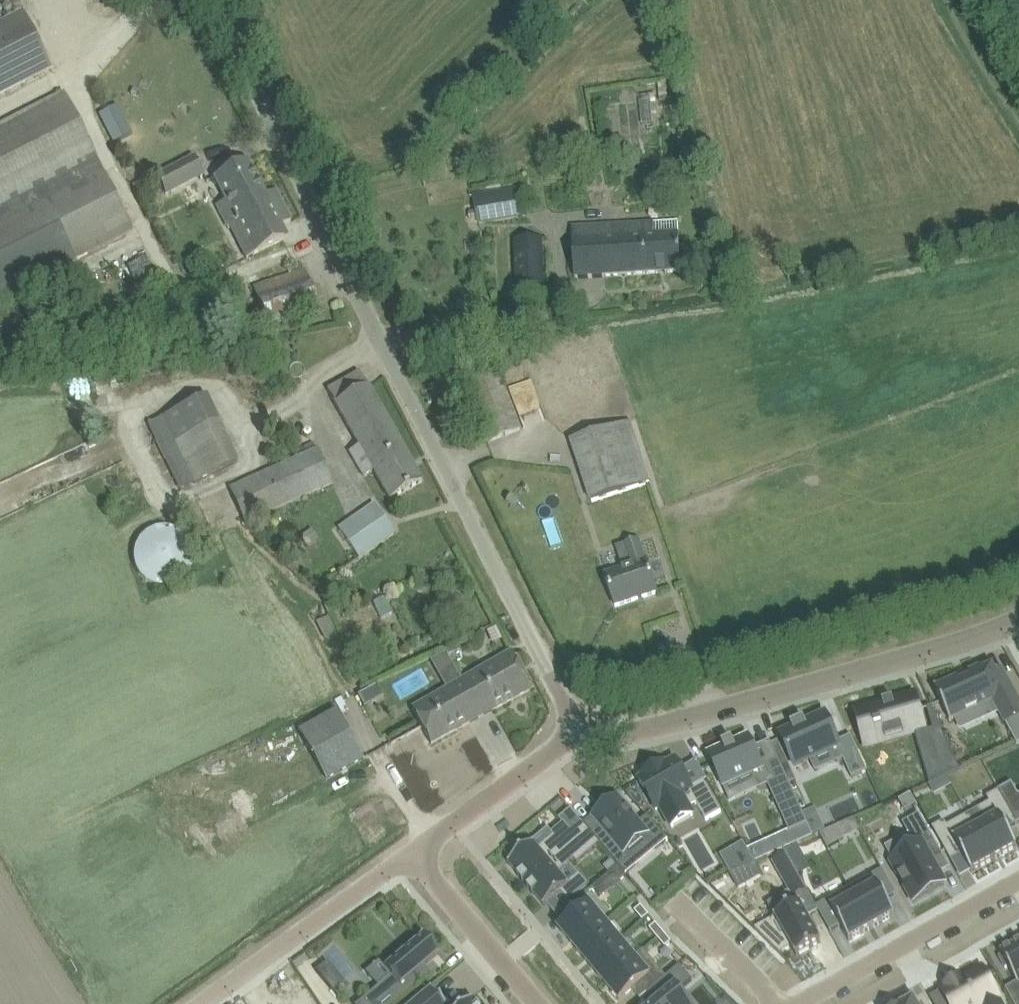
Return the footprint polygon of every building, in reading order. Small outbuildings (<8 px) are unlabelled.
[(49,70),(19,13),(0,23),(0,95),(49,70)] [(667,89),(660,90),(661,101),(669,100),(667,89)] [(0,126),(0,296),(131,228),(102,171),(62,94),(0,126)] [(116,104),(99,113),(114,142),(131,133),(116,104)] [(157,176),(165,194),(204,174),(195,157),(157,176)] [(247,160),(229,168),(213,176),(225,199),(215,204),(226,226),(236,221),(247,241),(239,245),(246,257),(284,239),(278,227),(291,221),(277,190),(263,196),(247,160)] [(491,193),(491,191),(475,192),(478,224),(525,219),(522,193),(497,195),(497,192),(491,193)] [(593,227),(573,228),(576,279),(682,273),(681,253),(680,235),(680,234),(680,223),(655,224),(639,225),(593,227)] [(546,299),(545,252),(544,239),(516,240),(518,299),(546,299)] [(304,269),(286,276),(255,287),(270,329),(320,311),(304,269)] [(493,358),(460,370),(486,442),(519,430),(514,416),(508,402),(499,376),(493,358)] [(390,500),(405,491),(422,481),(360,371),(328,390),(359,446),(350,451),(364,476),(374,471),(390,500)] [(207,397),(149,424),(162,452),(175,446),(192,483),(238,462),(207,397)] [(592,502),(652,482),(631,422),(572,442),(592,502)] [(314,442),(303,446),(306,453),(229,487),(245,523),(334,483),(318,447),(317,448),(314,442)] [(361,536),(349,544),(360,559),(395,534),(374,505),(351,521),(361,536)] [(147,531),(144,533),(142,535),(140,538),(138,540),(136,545),(135,547),(134,550),(134,553),(133,556),(134,560),(134,562),(135,566),(136,569),(137,572),(139,574),(141,577),(143,579),(145,581),(148,583),(151,585),(155,586),(160,587),(164,587),(167,587),(171,586),(174,586),(177,584),(181,582),(184,579),(187,577),(188,575),(191,572),(192,569),(193,567),(194,564),(194,561),(194,557),(194,553),(193,549),(192,546),(191,542),(189,540),(187,537),(184,534),(181,532),(178,530),(174,528),(170,527),(168,526),(164,526),(161,526),(158,527),(155,528),(151,529),(147,531)] [(606,576),(616,607),(658,593),(641,540),(624,545),(631,568),(606,576)] [(327,613),(315,618),(325,638),(336,632),(327,613)] [(462,679),(481,717),(530,690),(511,651),(493,660),(462,679)] [(936,689),(951,721),(994,702),(1004,720),(1017,746),(1018,746),(1018,700),(1002,670),(984,678),(982,673),(981,669),(936,689)] [(431,744),(481,717),(462,679),(413,708),(422,726),(431,744)] [(370,689),(357,696),(364,708),(377,701),(370,689)] [(912,695),(883,708),(901,749),(930,735),(927,728),(912,695)] [(337,711),(299,732),(326,780),(363,759),(337,711)] [(794,730),(781,735),(795,767),(832,750),(838,763),(844,760),(856,786),(871,779),(852,736),(838,743),(826,715),(806,724),(805,720),(792,726),(794,730)] [(951,748),(940,722),(927,728),(930,735),(939,754),(951,748)] [(749,737),(709,755),(724,787),(753,774),(760,789),(769,785),(791,834),(809,825),(771,741),(754,749),(749,737)] [(644,779),(640,781),(657,811),(661,808),(666,816),(685,806),(688,810),(690,809),(697,805),(707,822),(722,813),(705,783),(704,782),(692,788),(682,770),(676,761),(666,767),(664,764),(643,776),(644,779)] [(948,776),(938,781),(945,792),(953,787),(948,776)] [(999,791),(1018,825),(1018,824),(1018,796),(1012,784),(999,791)] [(991,803),(969,815),(995,860),(1017,848),(1008,830),(1018,825),(999,791),(988,798),(991,803)] [(911,795),(900,802),(906,812),(917,806),(911,795)] [(601,827),(590,832),(601,845),(619,867),(626,876),(627,876),(637,867),(627,854),(646,837),(657,850),(669,841),(648,817),(639,824),(618,799),(594,819),(601,827)] [(917,849),(892,863),(900,877),(898,878),(905,890),(906,889),(914,903),(946,885),(933,863),(944,858),(920,815),(903,825),(917,849)] [(945,822),(933,829),(952,862),(962,856),(972,873),(995,860),(969,815),(948,827),(945,822)] [(821,820),(809,825),(813,836),(826,830),(821,820)] [(534,843),(509,864),(527,885),(590,832),(583,823),(572,832),(565,823),(553,834),(555,836),(539,849),(534,843)] [(833,830),(820,836),(828,849),(840,842),(833,830)] [(590,832),(527,885),(545,907),(562,893),(569,902),(589,886),(580,876),(569,885),(556,869),(572,856),(578,864),(601,845),(590,832)] [(514,840),(507,846),(512,851),(518,845),(514,840)] [(765,842),(747,851),(754,864),(772,856),(765,842)] [(743,843),(732,849),(743,869),(754,864),(747,851),(743,843)] [(678,853),(631,878),(644,902),(691,876),(678,853)] [(612,861),(604,867),(609,873),(617,866),(612,861)] [(619,867),(612,872),(620,881),(626,876),(619,867)] [(794,867),(782,874),(796,898),(808,891),(794,867)] [(883,870),(850,889),(872,929),(885,922),(895,916),(887,901),(897,895),(883,870)] [(850,889),(817,907),(831,932),(841,926),(850,942),(872,929),(850,889)] [(798,902),(773,916),(795,954),(819,940),(798,902)] [(590,906),(560,930),(575,948),(605,924),(590,906)] [(642,907),(636,912),(643,921),(650,916),(642,907)] [(605,924),(575,948),(590,966),(620,941),(605,924)] [(657,924),(650,930),(658,939),(664,933),(657,924)] [(664,933),(658,939),(666,948),(672,943),(664,933)] [(356,1003),(389,1003),(430,970),(429,969),(427,970),(424,966),(438,954),(422,935),(384,967),(390,974),(389,975),(390,976),(388,978),(387,977),(377,986),(356,1003)] [(620,941),(590,966),(605,983),(634,959),(620,941)] [(1000,958),(1006,969),(1009,968),(1018,983),(1018,985),(1018,984),(1018,943),(1002,952),(1001,953),(1003,956),(1000,958)] [(634,959),(605,983),(620,1002),(633,991),(641,1000),(647,994),(667,978),(644,950),(634,959)] [(323,964),(315,971),(337,996),(338,996),(334,992),(325,982),(321,977),(327,971),(323,967),(323,966),(324,965),(323,964)] [(680,992),(692,981),(680,967),(667,978),(647,994),(656,1003),(690,1003),(680,992)] [(983,968),(961,981),(960,980),(947,987),(947,988),(942,991),(949,1003),(1003,1003),(983,968)] [(1006,990),(1014,1003),(1018,1003),(1018,984),(1018,985),(1018,983),(1006,990)] [(408,1003),(444,1003),(429,986),(408,1003)]
